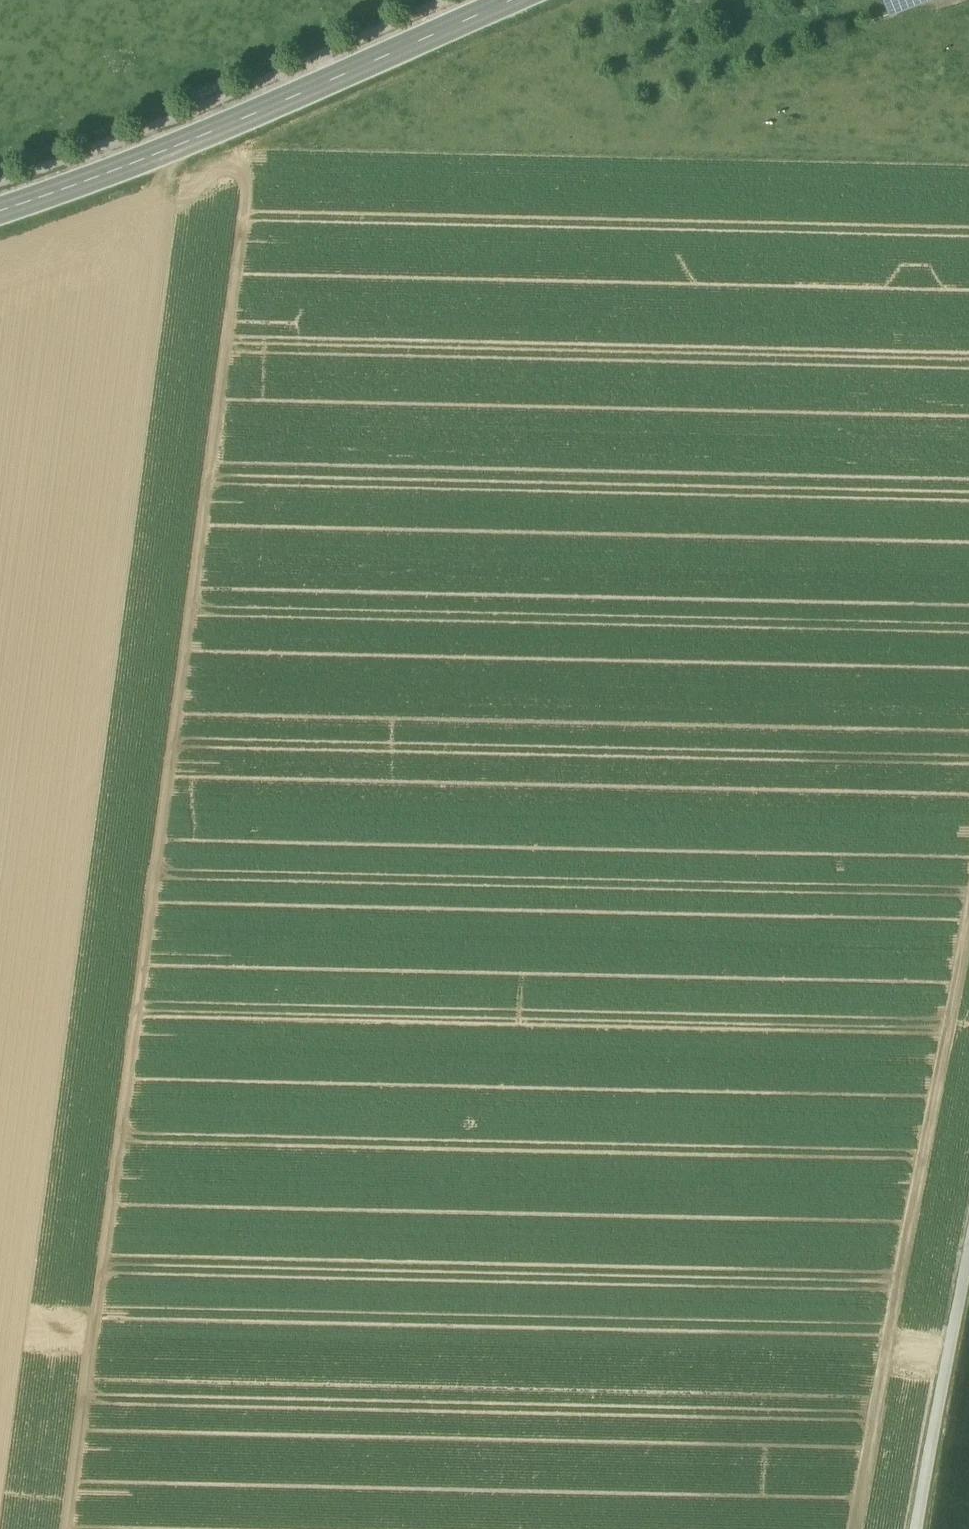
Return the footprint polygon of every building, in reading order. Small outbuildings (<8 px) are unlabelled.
[(927,0),(885,0),(890,14),(927,0)]
